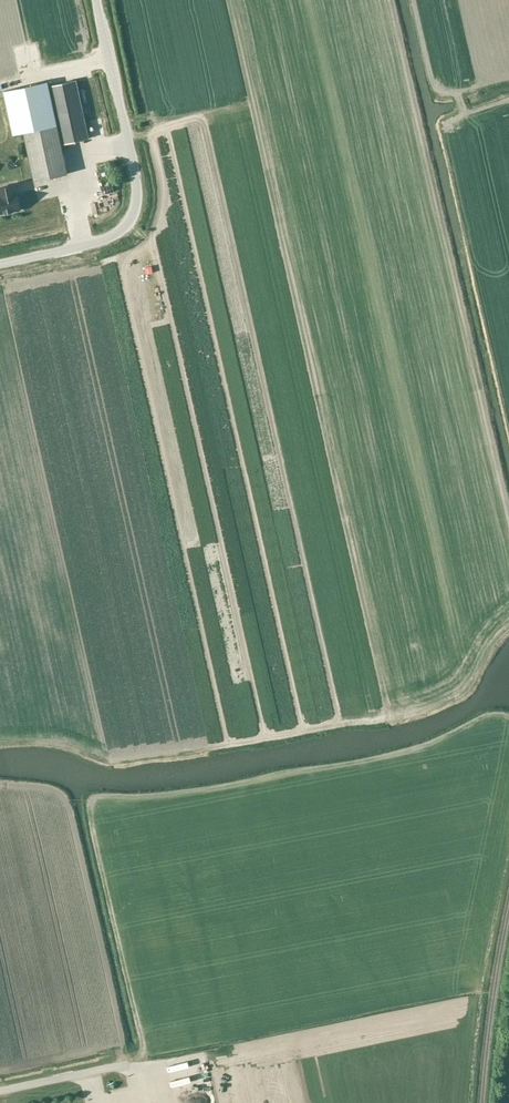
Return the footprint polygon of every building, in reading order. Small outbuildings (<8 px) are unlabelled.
[(49,81),(5,91),(14,134),(25,132),(35,181),(68,174),(62,144),(89,138),(76,80),(50,86),(49,81)] [(0,197),(0,214),(5,213),(6,213),(12,212),(13,212),(12,211),(21,209),(17,193),(15,193),(13,185),(0,188),(0,191),(1,196),(0,197)] [(164,1102),(166,1102),(169,1102),(164,1084),(159,1085),(164,1102)]
